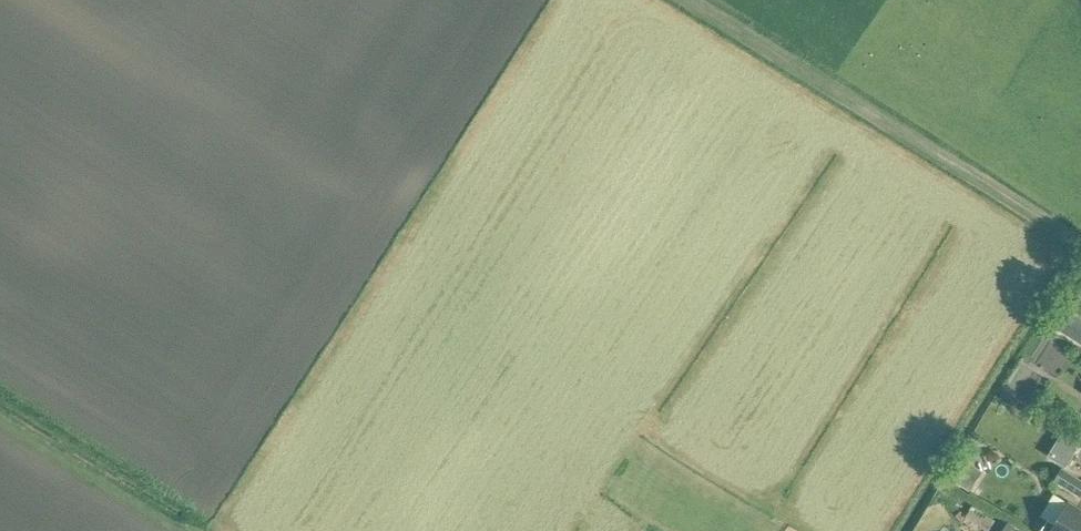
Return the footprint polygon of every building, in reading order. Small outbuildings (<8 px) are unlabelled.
[(1064,324),(1080,334),(1080,315),(1072,310),(1064,324)] [(1044,364),(1062,372),(1074,349),(1056,340),(1044,364)] [(1080,453),(1080,438),(1068,432),(1057,453),(1076,463),(1080,453)] [(970,495),(983,474),(965,462),(951,483),(970,495)] [(1062,471),(1054,485),(1080,501),(1080,482),(1062,471)] [(1069,505),(1055,527),(1048,522),(1042,530),(1080,530),(1080,512),(1069,505)]
